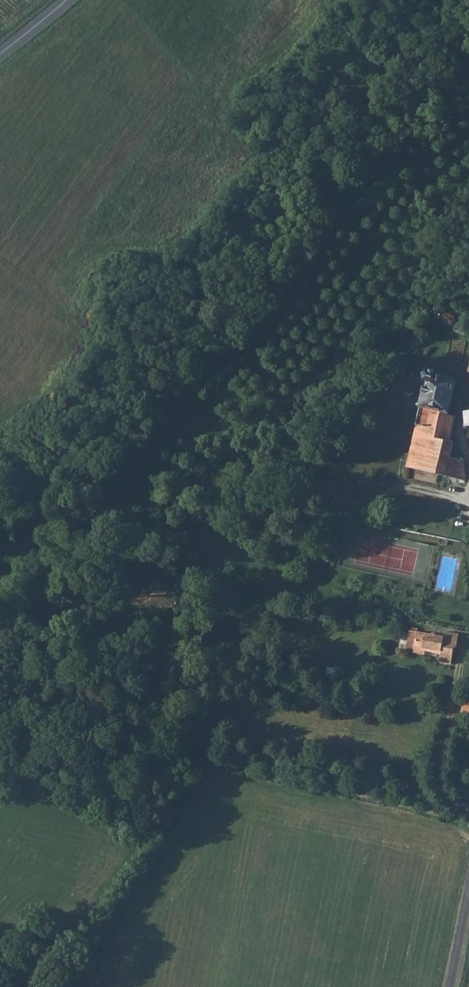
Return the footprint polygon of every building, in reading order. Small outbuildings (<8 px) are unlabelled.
[(464,318),(453,314),(451,316),(450,320),(464,325),(466,321),(465,321),(464,320),(464,318)] [(414,433),(417,434),(410,462),(467,482),(466,460),(452,456),(457,441),(453,440),(459,416),(451,414),(459,378),(448,375),(449,372),(431,367),(426,383),(429,384),(414,433)] [(442,640),(416,634),(412,652),(423,654),(439,658),(437,665),(450,668),(457,638),(443,635),(442,640)] [(461,701),(459,715),(468,716),(468,701),(461,701)]
